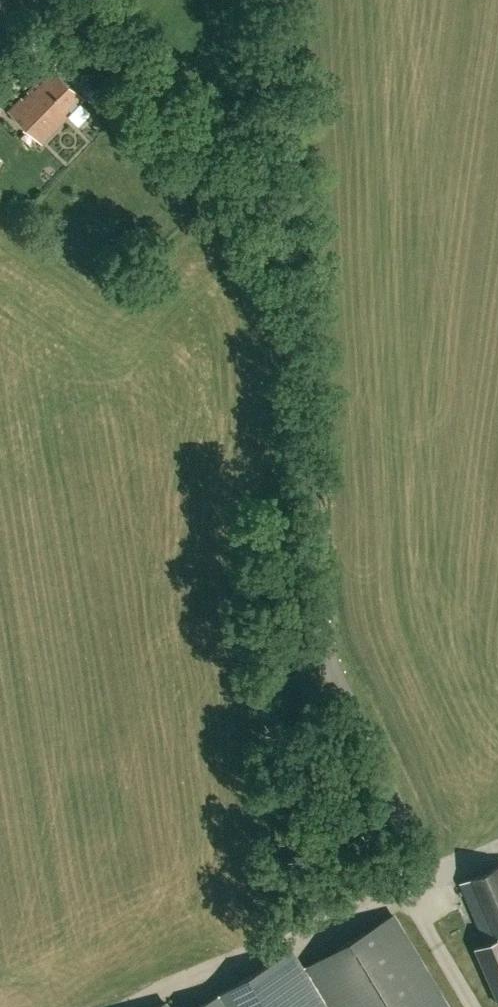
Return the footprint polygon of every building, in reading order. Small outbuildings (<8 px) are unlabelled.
[(81,102),(85,98),(53,67),(9,111),(41,142),(68,115),(79,125),(92,113),(81,102)] [(459,883),(485,943),(475,947),(497,1000),(497,865),(459,883)] [(393,914),(307,965),(296,947),(204,1002),(196,1006),(449,1006),(393,914)]
